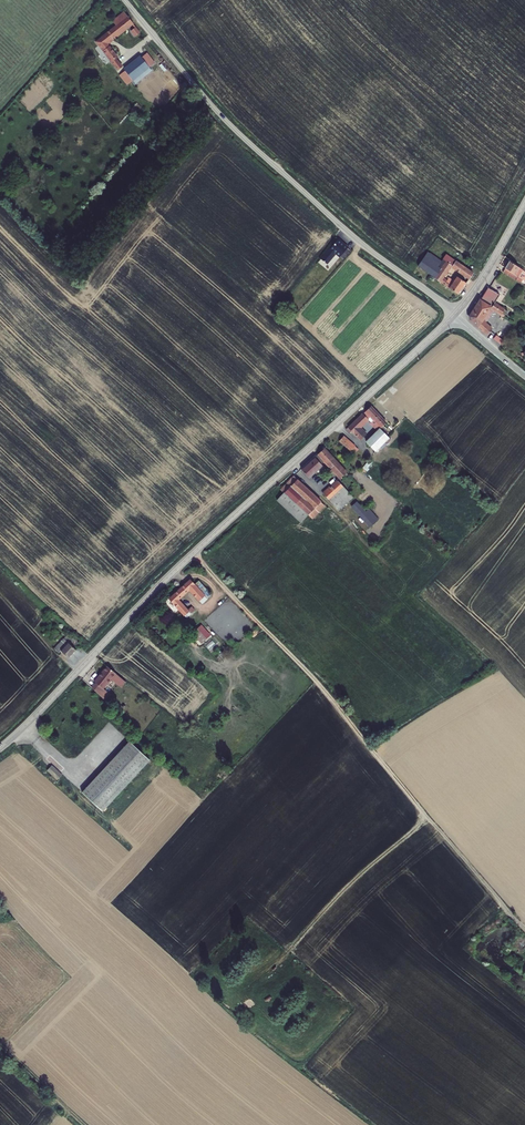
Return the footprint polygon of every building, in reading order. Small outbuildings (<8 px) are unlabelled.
[(137,30),(121,11),(109,20),(112,24),(96,38),(104,47),(100,50),(116,69),(122,65),(115,58),(117,56),(106,44),(119,32),(122,36),(126,33),(130,37),(137,30)] [(153,50),(147,43),(142,47),(148,54),(153,50)] [(137,55),(122,68),(133,83),(149,69),(147,66),(150,63),(142,54),(139,57),(137,55)] [(346,247),(334,236),(325,246),(337,257),(346,247)] [(444,263),(441,261),(427,252),(418,266),(434,277),(444,263)] [(446,254),(441,261),(444,263),(434,277),(457,294),(465,283),(455,276),(450,283),(443,277),(451,266),(469,279),(473,273),(446,254)] [(524,275),(524,271),(509,261),(502,271),(520,283),(524,275)] [(488,287),(480,299),(469,316),(470,320),(487,335),(492,329),(485,322),(482,319),(483,318),(486,321),(494,309),(501,314),(504,309),(499,305),(500,303),(496,300),(499,295),(488,287)] [(392,441),(391,439),(385,433),(389,430),(386,427),(388,424),(372,407),(348,432),(351,435),(354,433),(362,440),(368,435),(362,429),(371,420),(375,425),(375,427),(380,432),(368,444),(379,455),(382,452),(380,450),(385,445),(387,446),(392,441)] [(346,437),(340,442),(352,452),(357,447),(346,437)] [(342,480),(349,474),(326,450),(318,456),(327,465),(342,480)] [(327,465),(318,456),(316,459),(324,467),(327,465)] [(324,467),(316,459),(304,470),(312,479),(324,467)] [(296,477),(282,491),(286,496),(309,517),(314,520),(320,514),(327,507),(296,477)] [(326,495),(332,502),(346,489),(340,482),(326,495)] [(343,512),(356,499),(346,489),(332,502),(343,512)] [(286,496),(279,503),(302,524),(309,517),(286,496)] [(379,523),(367,509),(360,503),(355,507),(373,528),(379,523)] [(320,514),(314,520),(320,526),(326,520),(320,514)] [(169,599),(186,619),(195,610),(192,607),(190,610),(180,600),(190,591),(202,604),(213,594),(200,580),(196,584),(191,579),(169,599)] [(191,631),(202,643),(211,635),(200,623),(191,631)] [(82,643),(70,632),(55,649),(60,654),(62,651),(69,658),(82,643)] [(116,677),(121,682),(125,678),(110,665),(96,681),(98,682),(93,687),(101,694),(107,688),(116,677)] [(124,687),(129,681),(125,678),(121,682),(120,683),(124,687)] [(107,688),(101,694),(105,697),(110,691),(107,688)] [(102,809),(149,758),(129,739),(82,790),(102,809)] [(52,764),(47,769),(56,779),(62,774),(52,764)]
